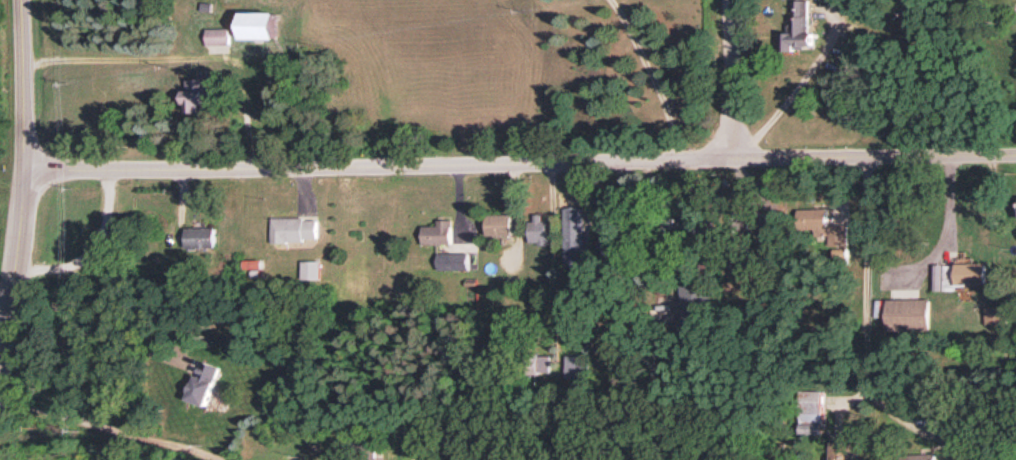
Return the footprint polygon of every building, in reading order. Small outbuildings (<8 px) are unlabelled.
[(803,50),(803,45),(812,45),(813,31),(807,31),(808,0),(792,0),(790,32),(781,32),(780,49),(803,50)] [(276,12),(242,12),(241,38),(276,39),(276,12)] [(206,28),(206,44),(229,44),(229,27),(206,28)] [(187,78),(186,112),(205,112),(206,78),(187,78)] [(563,265),(582,265),(581,207),(562,207),(563,265)] [(825,208),(795,208),(795,230),(826,229),(825,208)] [(485,235),(510,234),(510,214),(484,214),(485,235)] [(529,243),(545,243),(544,214),(528,214),(529,243)] [(269,240),(314,241),(315,218),(270,216),(269,240)] [(449,244),(448,218),(435,219),(435,225),(420,225),(420,244),(449,244)] [(214,246),(213,227),(184,227),(185,247),(214,246)] [(435,253),(435,270),(473,268),(472,252),(435,253)] [(319,279),(318,260),(300,260),(300,279),(319,279)] [(933,290),(956,290),(956,285),(985,285),(985,263),(932,263),(933,290)] [(682,325),(713,324),(711,278),(681,280),(682,325)] [(886,299),(887,330),(930,329),(929,298),(886,299)] [(1008,323),(1007,305),(986,306),(986,324),(1008,323)] [(585,378),(586,355),(564,355),(564,377),(585,378)] [(187,399),(206,405),(219,366),(200,360),(187,399)] [(822,390),(798,391),(800,434),(824,433),(822,390)] [(855,442),(829,441),(829,459),(855,459),(855,442)]
